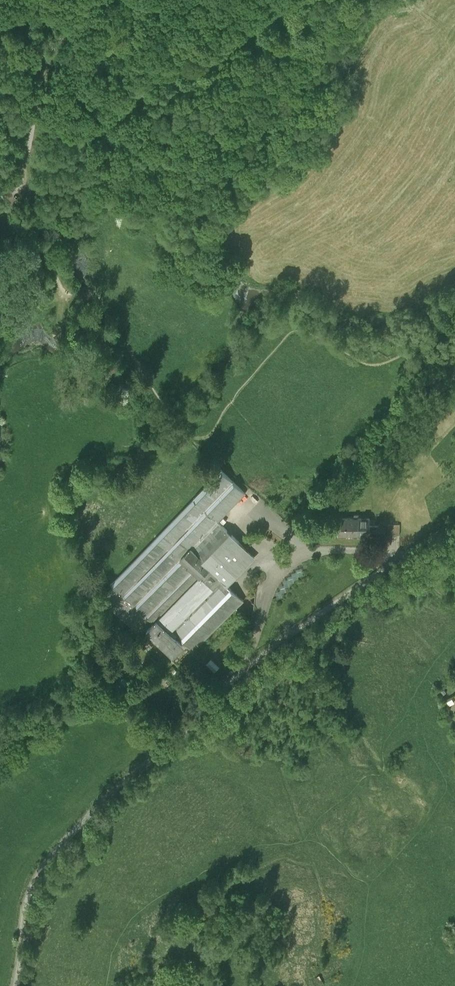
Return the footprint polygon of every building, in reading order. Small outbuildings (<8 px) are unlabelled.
[(221,521),(249,493),(225,469),(100,596),(135,631),(149,616),(155,622),(156,621),(180,644),(181,642),(193,654),(244,603),(227,587),(257,557),(221,521)] [(340,517),(340,537),(386,536),(386,517),(340,517)] [(144,633),(174,662),(186,650),(180,644),(156,621),(155,622),(144,633)]
